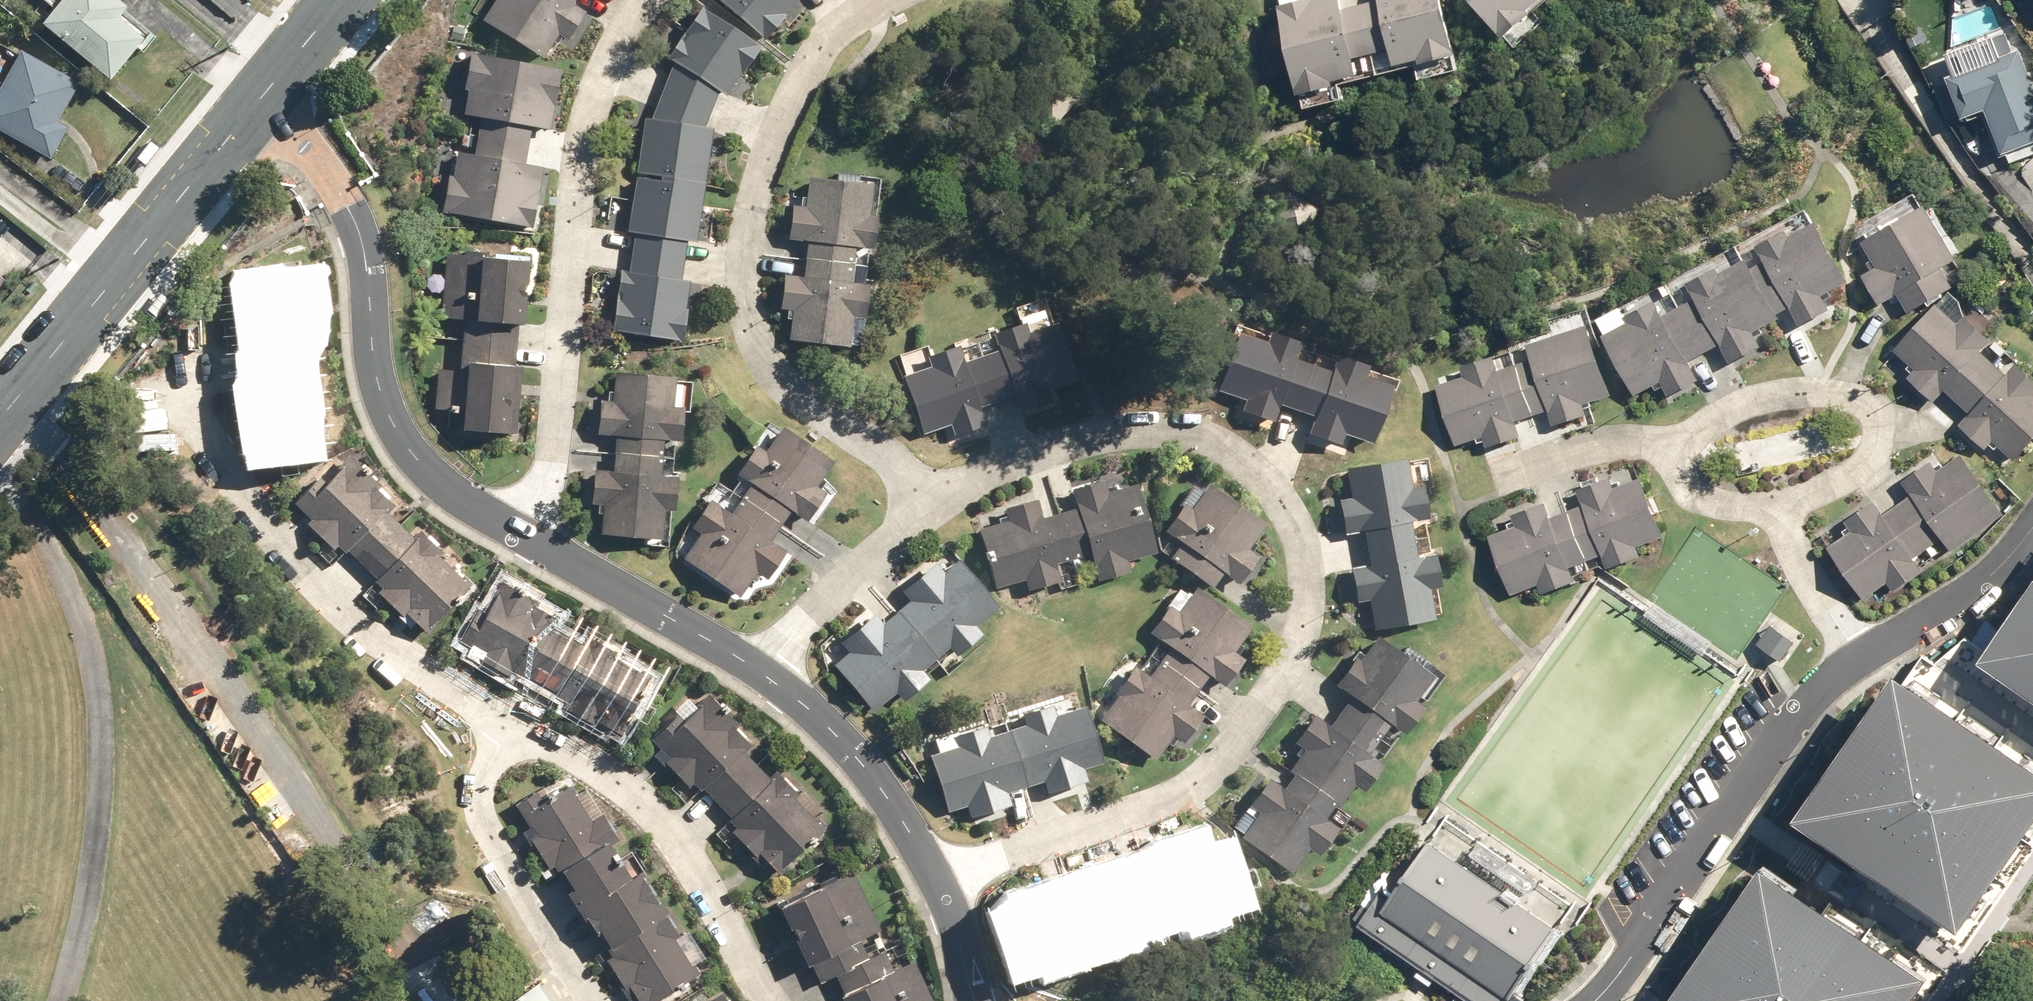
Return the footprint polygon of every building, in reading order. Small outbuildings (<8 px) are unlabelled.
[(108,81),(142,40),(118,20),(127,9),(116,0),(59,0),(38,25),(108,81)] [(485,22),(542,58),(557,35),(567,42),(585,13),(572,4),(574,0),(498,0),(485,22)] [(763,38),(795,0),(717,0),(763,38)] [(1344,0),(1309,0),(1281,7),(1305,96),(1342,87),(1341,82),(1364,76),(1360,60),(1379,56),(1365,6),(1347,11),(1344,0)] [(1447,0),(1382,0),(1382,2),(1365,6),(1379,56),(1396,51),(1401,68),(1425,61),(1427,67),(1463,56),(1447,0)] [(1510,40),(1538,15),(1535,11),(1548,0),(1474,0),(1510,40)] [(726,95),(757,48),(703,10),(670,59),(677,63),(666,90),(709,109),(717,90),(726,95)] [(2009,155),(2032,145),(2032,71),(2025,51),(1955,79),(1970,119),(1992,111),(2009,155)] [(49,159),(66,129),(56,123),(78,84),(20,52),(0,88),(0,132),(49,159)] [(482,120),(479,139),(530,147),(533,129),(551,132),(561,69),(471,54),(466,89),(471,91),(467,117),(482,120)] [(1025,107),(1053,130),(1076,103),(1049,79),(1025,107)] [(701,129),(709,109),(666,90),(653,123),(647,122),(639,173),(663,176),(662,179),(701,186),(709,131),(701,129)] [(530,147),(479,139),(476,155),(460,153),(456,176),(450,175),(444,212),(534,228),(544,169),(527,166),(530,147)] [(806,259),(854,265),(856,248),(875,251),(879,217),(870,215),(874,186),(810,178),(806,207),(794,206),(789,239),(809,242),(806,259)] [(701,186),(662,179),(662,183),(639,179),(631,233),(638,233),(635,253),(681,260),(684,240),(693,242),(701,186)] [(1269,224),(1300,242),(1318,211),(1287,192),(1269,224)] [(1901,293),(1912,313),(1955,288),(1948,275),(1968,264),(1934,206),(1869,244),(1883,269),(1867,278),(1882,304),(1901,293)] [(1824,216),(1818,219),(1795,231),(1792,225),(1761,242),(1768,257),(1756,264),(1779,310),(1792,304),(1802,323),(1833,307),(1825,290),(1854,277),(1844,243),(1840,238),(1824,216)] [(678,282),(681,260),(635,253),(632,275),(624,274),(615,331),(680,341),(689,284),(678,282)] [(1779,310),(1756,264),(1751,254),(1722,269),(1721,265),(1692,280),(1699,295),(1682,303),(1707,349),(1723,340),(1734,360),(1763,345),(1754,328),(1782,315),(1779,310)] [(522,328),(528,263),(446,255),(440,319),(465,321),(463,341),(516,344),(518,327),(522,328)] [(852,284),(854,265),(806,259),(804,279),(785,277),(781,310),(794,312),(790,341),(851,349),(854,319),(865,320),(869,287),(852,284)] [(278,366),(300,364),(311,362),(308,342),(317,341),(314,319),(319,318),(313,274),(277,278),(276,274),(241,278),(244,303),(237,304),(242,337),(249,337),(250,348),(253,348),(255,366),(256,366),(277,363),(278,366)] [(1666,311),(1659,297),(1630,313),(1632,318),(1605,332),(1635,391),(1662,378),(1670,391),(1700,376),(1691,358),(1707,349),(1682,303),(1666,311)] [(1963,408),(1999,368),(1983,354),(1993,343),(1967,319),(1960,326),(1938,307),(1896,354),(1917,373),(1910,381),(1936,405),(1947,394),(1963,408)] [(1029,335),(1026,324),(995,335),(1000,351),(982,357),(998,402),(1015,397),(1022,414),(1053,403),(1049,392),(1078,382),(1058,324),(1029,335)] [(1533,362),(1519,366),(1537,417),(1551,412),(1557,428),(1590,416),(1587,407),(1615,397),(1589,327),(1528,349),(1533,362)] [(1236,334),(1218,390),(1251,401),(1246,413),(1278,423),(1284,406),(1300,411),(1315,367),(1295,360),(1300,344),(1268,334),(1265,344),(1236,334)] [(509,435),(516,344),(463,341),(461,373),(439,371),(436,410),(449,411),(449,416),(463,417),(462,432),(509,435)] [(966,363),(960,346),(928,358),(931,368),(904,377),(923,436),(951,426),(955,437),(988,426),(982,408),(998,402),(982,357),(966,363)] [(1331,372),(1315,367),(1300,411),(1318,417),(1312,435),(1342,445),(1346,435),(1375,445),(1393,387),(1364,378),(1368,366),(1336,356),(1331,372)] [(1537,417),(1519,366),(1502,373),(1497,358),(1465,369),(1468,379),(1440,389),(1461,448),(1487,438),(1491,450),(1524,438),(1519,423),(1537,417)] [(278,366),(277,363),(256,366),(255,366),(244,367),(248,390),(245,391),(246,400),(240,401),(244,437),(249,436),(252,463),(320,455),(311,377),(302,378),(300,364),(278,366)] [(1999,368),(1963,408),(1972,417),(1962,428),(1987,452),(1995,444),(2017,464),(2032,446),(2032,381),(2018,368),(2009,377),(1999,368)] [(618,437),(617,454),(662,458),(663,440),(681,441),(684,409),(674,408),(677,378),(617,373),(614,402),(602,401),(599,435),(618,437)] [(754,484),(743,500),(782,527),(794,511),(808,522),(828,493),(818,486),(833,465),(783,430),(766,452),(758,446),(739,473),(754,484)] [(660,476),(662,458),(617,454),(615,472),(595,471),(593,503),(606,504),(603,535),(663,540),(665,511),(675,511),(678,478),(660,476)] [(1916,496),(1901,506),(1932,550),(1946,540),(1956,553),(2008,516),(1965,456),(1942,472),(1935,463),(1906,483),(1916,496)] [(381,489),(350,458),(323,485),(317,481),(294,505),(312,523),(308,527),(333,551),(337,547),(345,555),(348,552),(363,567),(401,527),(389,515),(395,509),(378,492),(381,489)] [(1366,532),(1370,550),(1416,542),(1412,524),(1430,520),(1424,487),(1414,489),(1409,460),(1349,471),(1355,500),(1342,502),(1348,534),(1366,532)] [(1570,514),(1590,562),(1605,556),(1611,572),(1644,558),(1639,548),(1666,537),(1644,480),(1618,491),(1613,478),(1580,492),(1586,508),(1570,514)] [(1111,495),(1107,481),(1076,491),(1081,509),(1063,515),(1076,560),(1093,555),(1102,582),(1134,573),(1130,562),(1158,555),(1137,486),(1111,495)] [(1174,560),(1215,590),(1226,574),(1241,585),(1261,558),(1251,550),(1267,528),(1203,482),(1168,531),(1186,545),(1174,560)] [(782,527),(743,500),(732,515),(713,502),(694,529),(705,536),(689,558),(743,597),(761,574),(770,580),(789,553),(772,541),(782,527)] [(1045,519),(1039,501),(1008,510),(1010,519),(1001,522),(1002,525),(979,531),(997,590),(1028,581),(1030,591),(1063,581),(1058,566),(1076,560),(1063,515),(1045,519)] [(1918,560),(1932,550),(1901,506),(1888,517),(1879,503),(1850,523),(1856,532),(1832,550),(1868,601),(1892,585),(1898,593),(1927,573),(1918,560)] [(1572,569),(1590,562),(1570,514),(1555,520),(1548,504),(1516,517),(1520,527),(1492,539),(1515,597),(1541,586),(1545,596),(1578,583),(1572,569)] [(414,540),(401,527),(363,567),(377,580),(374,583),(382,591),(378,596),(402,619),(405,616),(426,635),(473,586),(440,557),(443,555),(419,534),(414,540)] [(1416,542),(1370,550),(1372,567),(1353,570),(1360,604),(1373,601),(1378,632),(1437,621),(1431,591),(1442,589),(1436,557),(1419,559),(1416,542)] [(918,607),(904,619),(934,655),(948,644),(959,657),(985,635),(978,626),(1000,607),(961,560),(937,580),(929,570),(905,591),(918,607)] [(1985,650),(2032,683),(2032,581),(1985,650)] [(558,621),(537,609),(539,604),(503,584),(484,612),(480,609),(458,643),(480,655),(477,660),(509,679),(512,674),(522,679),(523,676),(541,686),(568,638),(553,629),(558,621)] [(1173,650),(1162,664),(1200,691),(1211,677),(1227,688),(1247,661),(1235,653),(1253,629),(1197,590),(1180,614),(1172,608),(1152,635),(1173,650)] [(920,667),(934,655),(904,619),(888,631),(875,616),(851,636),(861,648),(838,667),(876,713),(899,694),(906,702),(931,680),(920,667)] [(1763,646),(1785,661),(1797,643),(1776,628),(1763,646)] [(583,647),(568,638),(541,686),(559,696),(557,699),(566,704),(563,710),(593,727),(596,722),(619,735),(652,678),(614,655),(615,653),(588,639),(583,647)] [(1354,697),(1344,712),(1383,741),(1393,727),(1407,737),(1426,710),(1418,704),(1435,679),(1380,639),(1366,658),(1363,656),(1341,687),(1354,697)] [(1967,920),(2032,822),(2032,753),(1899,663),(1801,808),(1967,920)] [(1189,706),(1200,691),(1162,664),(1151,679),(1136,668),(1117,695),(1121,697),(1103,722),(1159,762),(1176,738),(1185,744),(1205,717),(1189,706)] [(739,727),(710,697),(684,723),(677,716),(651,743),(668,759),(663,764),(689,790),(694,786),(701,793),(704,790),(719,806),(757,767),(746,755),(753,749),(735,731),(739,727)] [(1029,734),(1014,738),(1026,785),(1044,780),(1049,797),(1080,788),(1077,775),(1105,767),(1088,708),(1060,716),(1057,706),(1024,716),(1029,734)] [(1383,741),(1344,712),(1332,728),(1316,717),(1297,744),(1309,752),(1294,773),(1297,776),(1337,805),(1344,810),(1358,790),(1366,795),(1386,767),(1371,757),(1383,741)] [(1009,790),(1026,785),(1014,738),(993,743),(988,726),(958,735),(961,747),(931,755),(948,814),(979,805),(981,817),(1013,807),(1009,790)] [(771,781),(757,767),(719,807),(733,822),(730,824),(736,831),(733,834),(756,859),(760,856),(781,877),(828,828),(798,798),(799,797),(777,775),(771,781)] [(1326,821),(1337,805),(1297,776),(1286,792),(1271,781),(1252,807),(1263,816),(1246,841),(1295,876),(1312,853),(1319,859),(1339,831),(1326,821)] [(593,821),(572,787),(542,804),(536,794),(514,806),(534,839),(530,842),(549,872),(555,868),(561,879),(610,849),(619,844),(600,816),(593,821)] [(1433,834),(1395,890),(1387,885),(1364,920),(1464,988),(1460,994),(1470,1000),(1526,1000),(1531,995),(1522,989),(1566,924),(1433,834)] [(1168,870),(1149,876),(1164,921),(1165,926),(1183,920),(1191,944),(1223,932),(1218,915),(1246,906),(1228,848),(1200,857),(1194,838),(1161,849),(1168,870)] [(630,881),(610,849),(561,879),(571,896),(569,897),(597,939),(599,938),(610,954),(667,919),(669,918),(641,874),(630,881)] [(1929,969),(1761,858),(1666,1000),(1908,1000),(1929,969)] [(1073,894),(1075,900),(1090,945),(1092,952),(1118,944),(1121,954),(1151,944),(1146,927),(1164,921),(1149,876),(1131,882),(1125,863),(1095,873),(1099,885),(1073,894)] [(835,977),(868,962),(858,942),(881,932),(855,875),(780,910),(807,970),(811,968),(819,985),(835,977)] [(1090,945),(1075,900),(1057,906),(1051,887),(1019,897),(1023,910),(996,919),(1014,978),(1043,968),(1046,977),(1077,967),(1072,951),(1090,945)] [(701,977),(678,942),(680,941),(667,919),(610,954),(613,959),(608,963),(627,993),(630,991),(636,1000),(665,1000),(701,977)] [(835,977),(846,998),(842,1000),(843,1000),(932,1000),(915,963),(893,974),(884,955),(868,962),(835,977)] [(540,983),(514,1000),(552,1000),(540,983)] [(13,992),(0,991),(0,1000),(15,1000),(13,992)]
